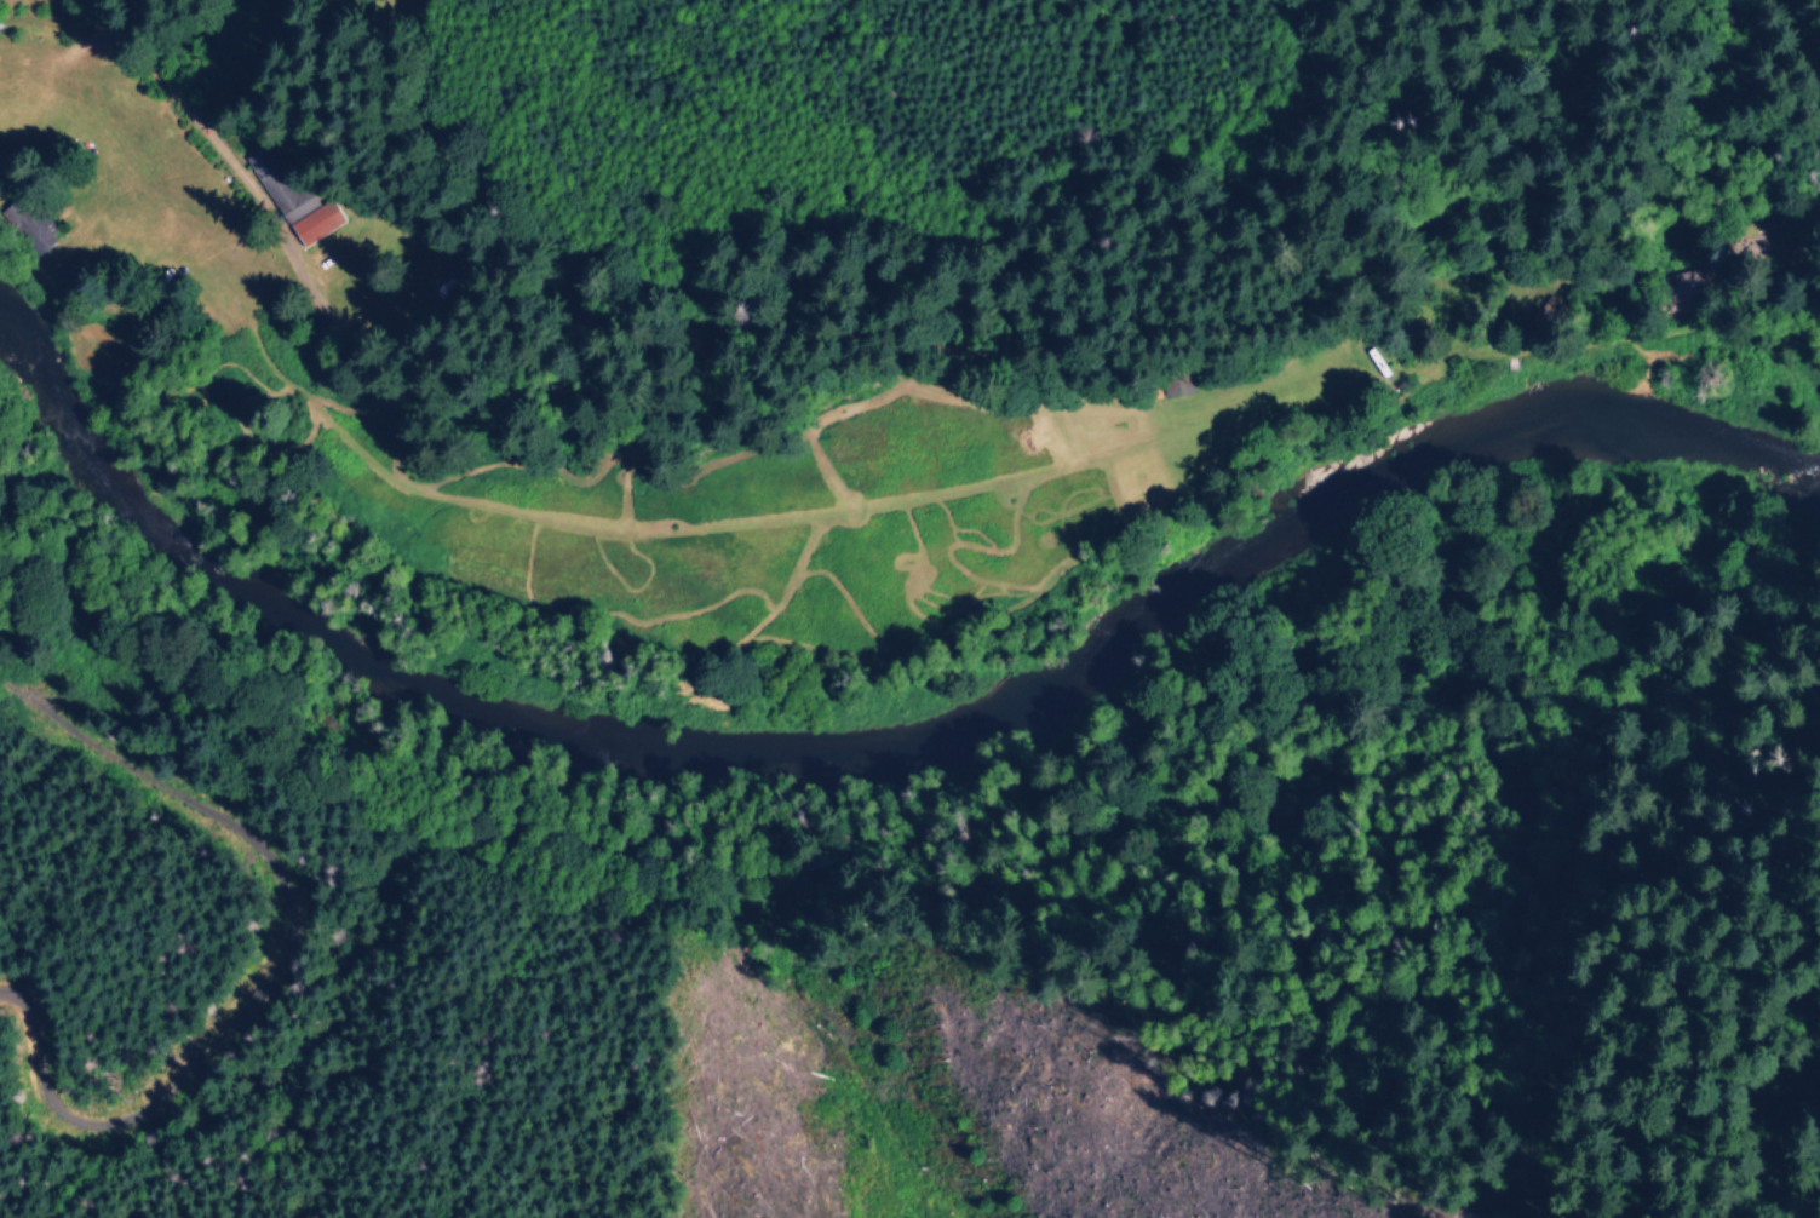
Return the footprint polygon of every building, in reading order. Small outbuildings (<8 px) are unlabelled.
[(241,158),(283,224),(302,212),(260,146),(241,158)] [(287,223),(300,246),(341,223),(328,200),(287,223)] [(33,254),(56,232),(34,209),(23,219),(6,201),(0,207),(0,220),(33,254)] [(1677,297),(1706,282),(1696,264),(1667,279),(1677,297)]
